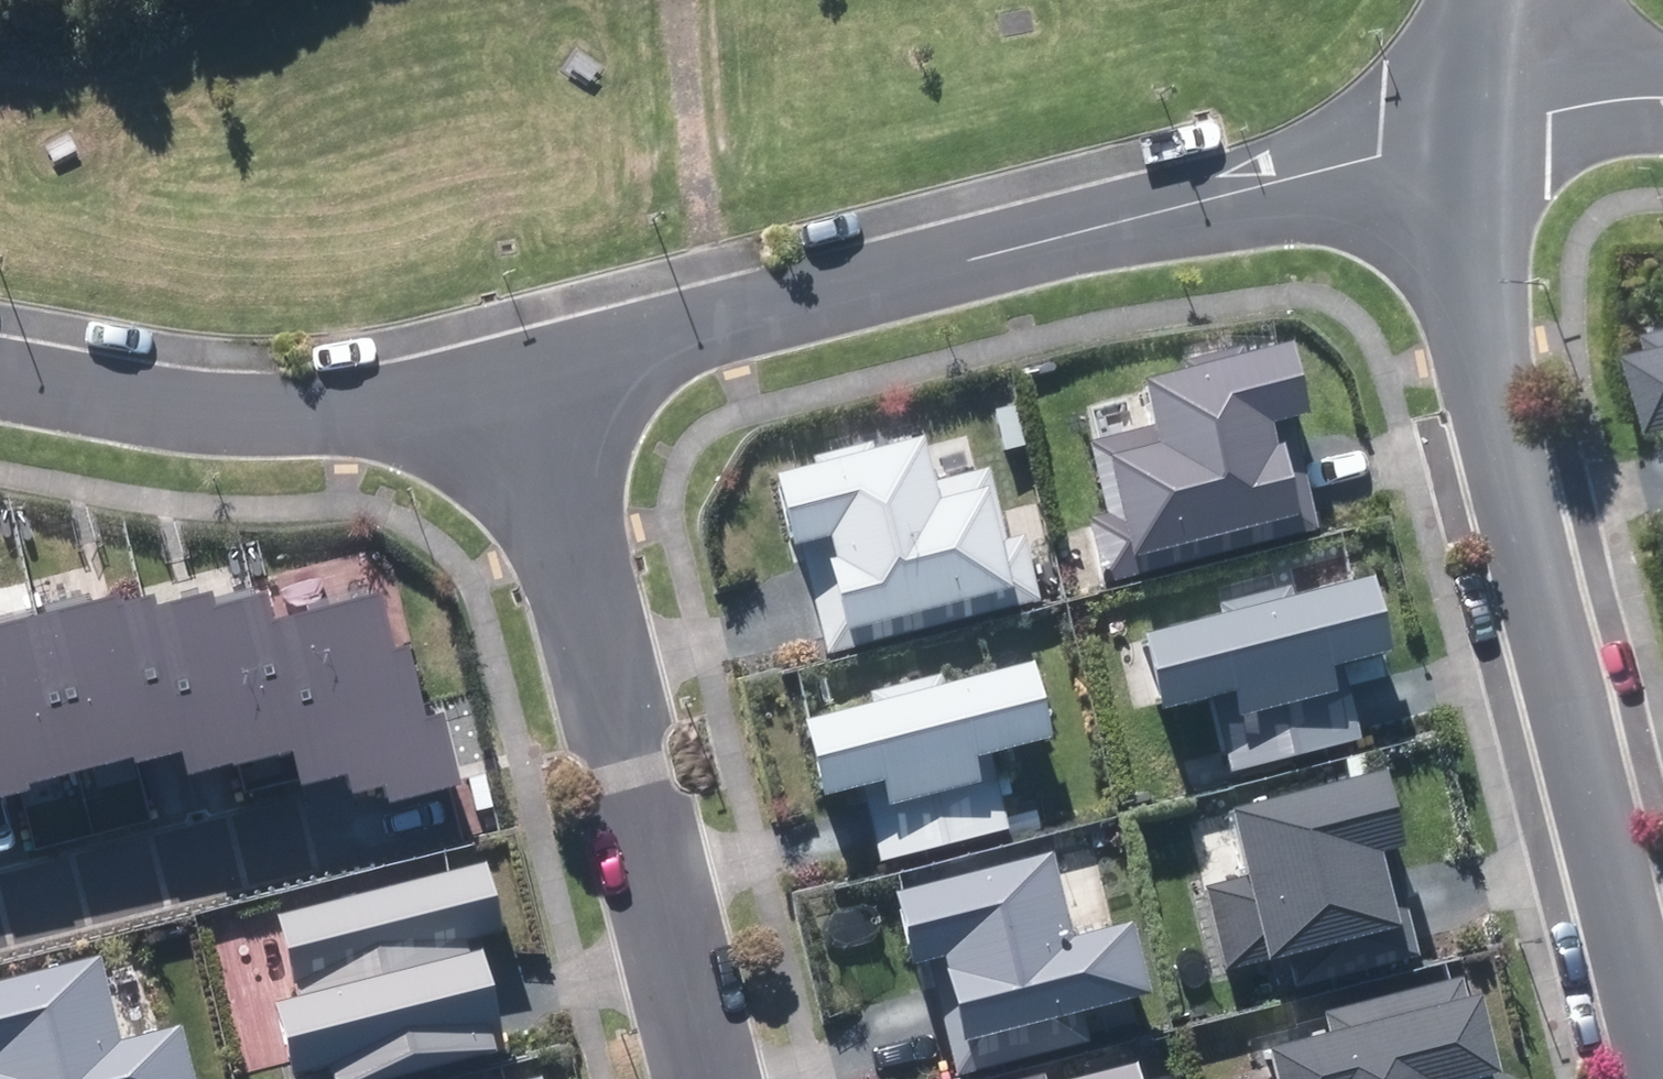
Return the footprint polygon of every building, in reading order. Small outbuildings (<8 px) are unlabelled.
[(1662,430),(1662,330),(1640,336),(1644,352),(1623,358),(1644,435),(1662,430)] [(1109,513),(1092,517),(1107,579),(1322,529),(1311,481),(1298,426),(1278,431),(1276,423),(1311,415),(1293,343),(1246,354),(1245,346),(1187,360),(1188,366),(1144,377),(1155,423),(1091,438),(1109,513)] [(1043,601),(1027,532),(1008,537),(991,467),(936,480),(925,435),(875,447),(873,440),(815,454),(817,463),(778,472),(795,544),(833,534),(835,545),(805,552),(818,606),(830,652),(1043,601)] [(1207,699),(1225,770),(1361,736),(1354,707),(1348,685),(1385,676),(1379,652),(1394,649),(1376,576),(1295,597),(1292,584),(1218,602),(1221,613),(1148,631),(1167,709),(1207,699)] [(156,593),(145,596),(183,751),(189,775),(293,749),(255,597),(216,607),(212,590),(158,603),(156,593)] [(268,593),(255,597),(293,749),(301,785),(349,775),(354,793),(388,786),(392,802),(461,784),(443,712),(426,716),(409,645),(393,648),(382,593),(274,619),(268,593)] [(119,594),(38,614),(77,770),(134,756),(136,764),(183,751),(145,596),(121,602),(119,594)] [(38,614),(0,624),(0,798),(31,790),(29,782),(77,770),(38,614)] [(873,825),(881,857),(1008,827),(989,750),(1050,735),(1032,664),(946,685),(943,673),(870,690),(873,701),(804,718),(823,797),(863,787),(873,825)] [(1273,961),(1297,955),(1304,982),(1422,952),(1410,906),(1400,909),(1395,892),(1386,854),(1407,849),(1387,769),(1231,809),(1248,874),(1206,885),(1227,967),(1271,955),(1273,961)] [(949,1025),(961,1070),(1090,1037),(1083,1013),(1155,994),(1134,916),(1076,931),(1054,848),(895,889),(914,962),(932,958),(949,1025)] [(277,913),(298,997),(276,1003),(294,1074),(330,1065),(334,1078),(387,1078),(505,1050),(497,996),(495,984),(483,947),(470,952),(467,939),(504,930),(497,895),(487,860),(277,913)] [(181,1024),(121,1039),(100,955),(0,981),(0,1078),(196,1078),(181,1024)] [(1501,1070),(1481,994),(1470,996),(1465,974),(1327,1009),(1332,1031),(1270,1047),(1278,1078),(1464,1078),(1501,1070)] [(1139,1060),(1065,1078),(1144,1078),(1139,1060)] [(1045,1071),(1013,1078),(1047,1078),(1045,1071)]
